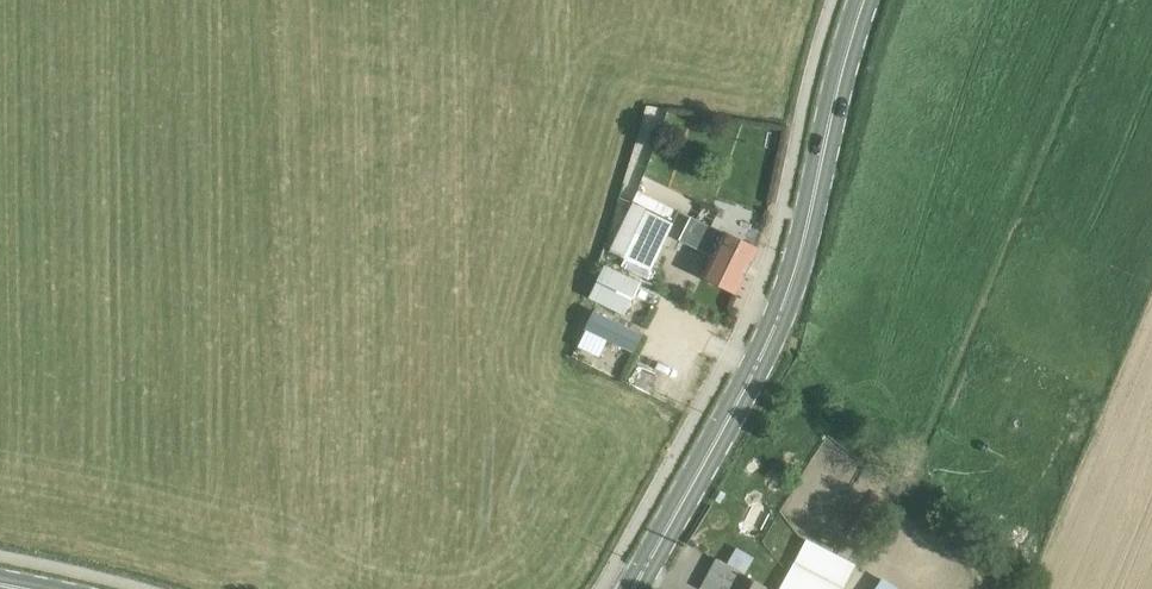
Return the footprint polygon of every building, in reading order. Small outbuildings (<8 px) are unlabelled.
[(610,251),(651,271),(679,210),(653,199),(667,167),(650,159),(610,251)] [(759,249),(697,222),(691,235),(712,245),(707,256),(713,258),(703,278),(737,293),(752,262),(756,261),(759,256),(757,253),(759,249)] [(626,312),(638,276),(597,263),(586,298),(626,312)] [(643,333),(596,310),(587,329),(608,340),(634,352),(643,333)] [(728,560),(745,569),(753,555),(736,546),(728,560)] [(717,559),(701,588),(703,588),(735,588),(744,574),(717,559)] [(782,588),(811,588),(813,588),(844,588),(846,585),(798,559),(782,588)] [(767,587),(744,574),(735,588),(766,588),(767,587)]
